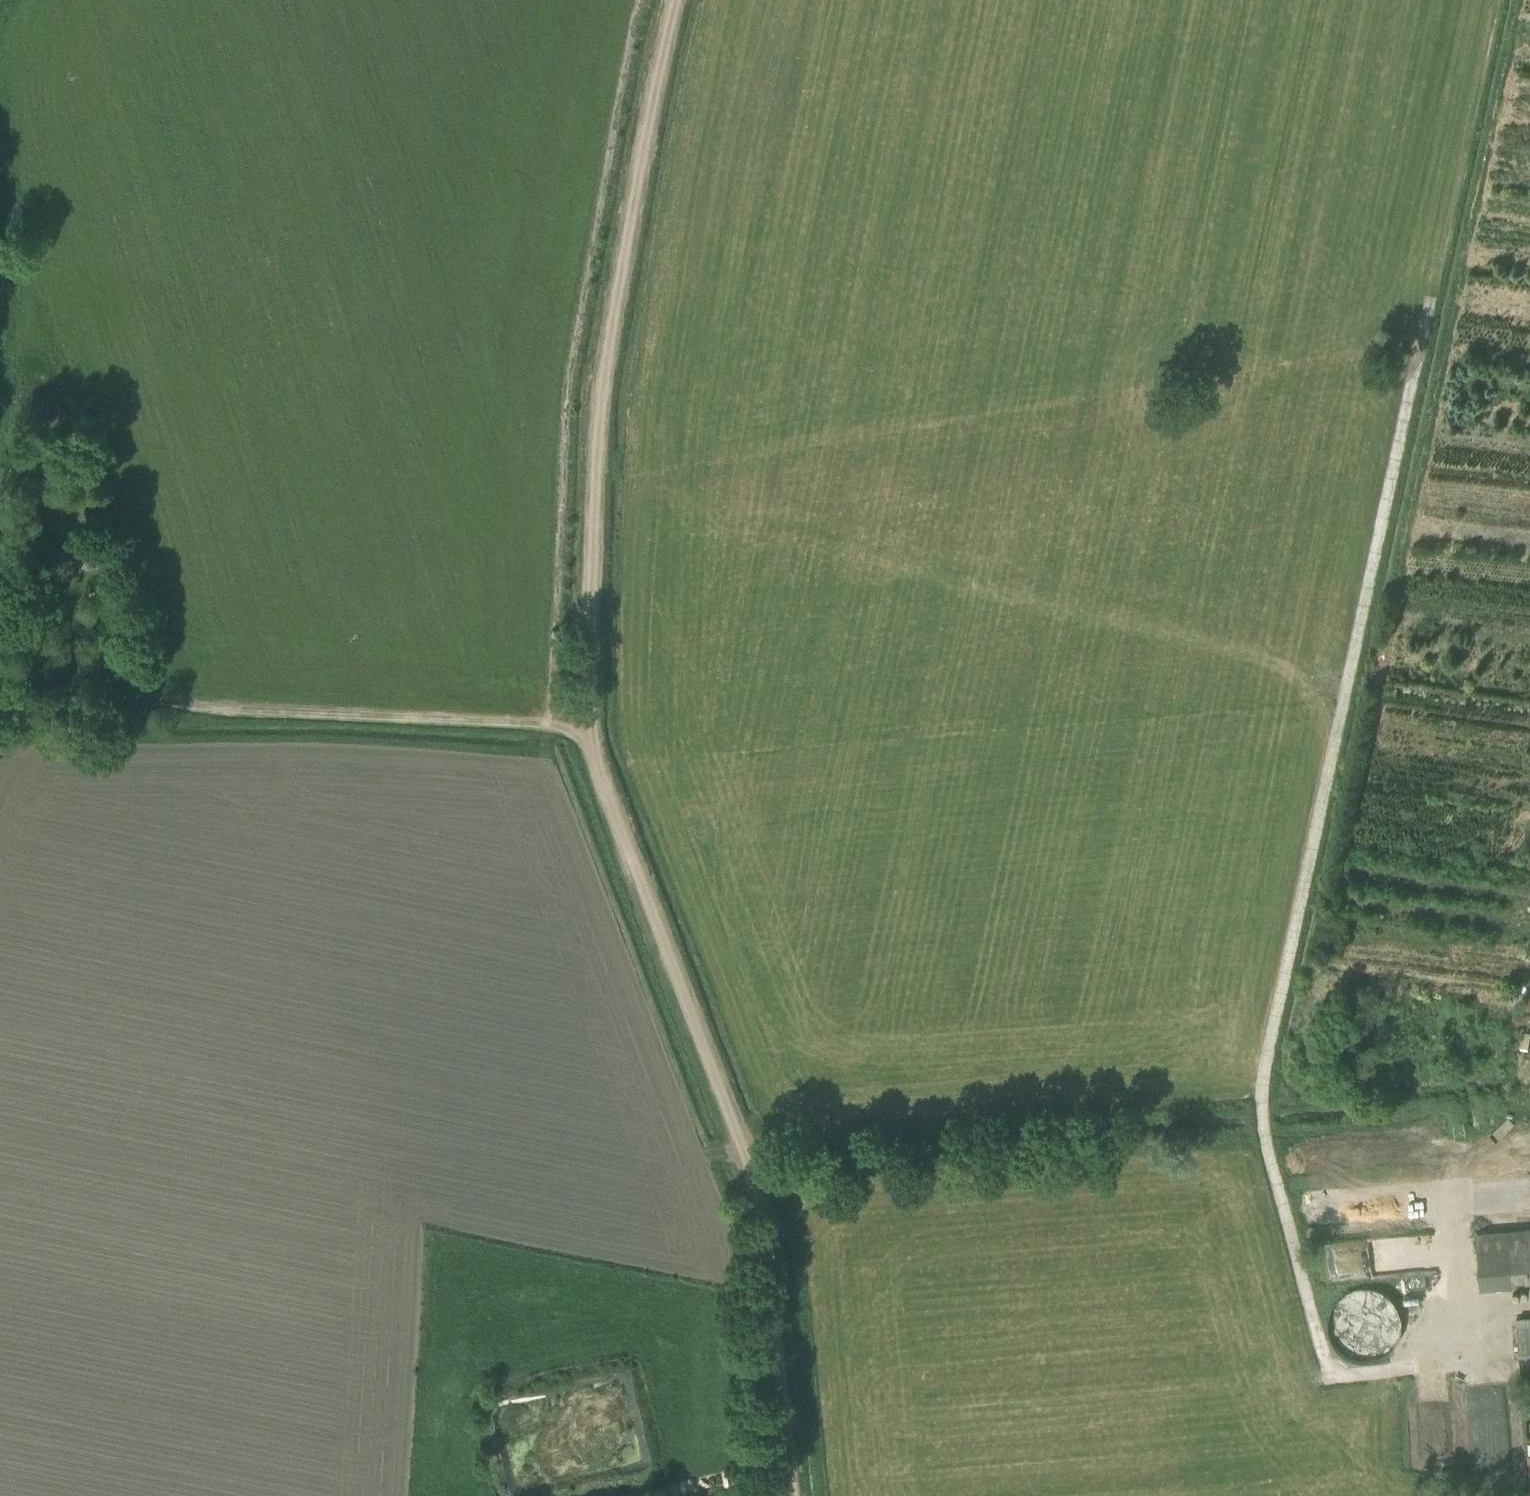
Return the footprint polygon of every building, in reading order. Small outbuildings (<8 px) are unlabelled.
[(1477,1233),(1481,1285),(1529,1281),(1529,1228),(1477,1233)] [(1396,1328),(1395,1322),(1394,1317),(1391,1311),(1388,1307),(1382,1301),(1376,1298),(1372,1297),(1366,1296),(1360,1296),(1354,1297),(1347,1300),(1342,1304),(1338,1309),(1334,1315),(1332,1320),(1331,1326),(1332,1332),(1333,1338),(1336,1344),(1340,1350),(1345,1354),(1351,1357),(1355,1359),(1363,1360),(1369,1360),(1375,1358),(1381,1355),(1385,1352),(1389,1348),(1393,1341),(1395,1334),(1396,1328)] [(1517,1318),(1522,1377),(1529,1377),(1529,1317),(1517,1318)]
